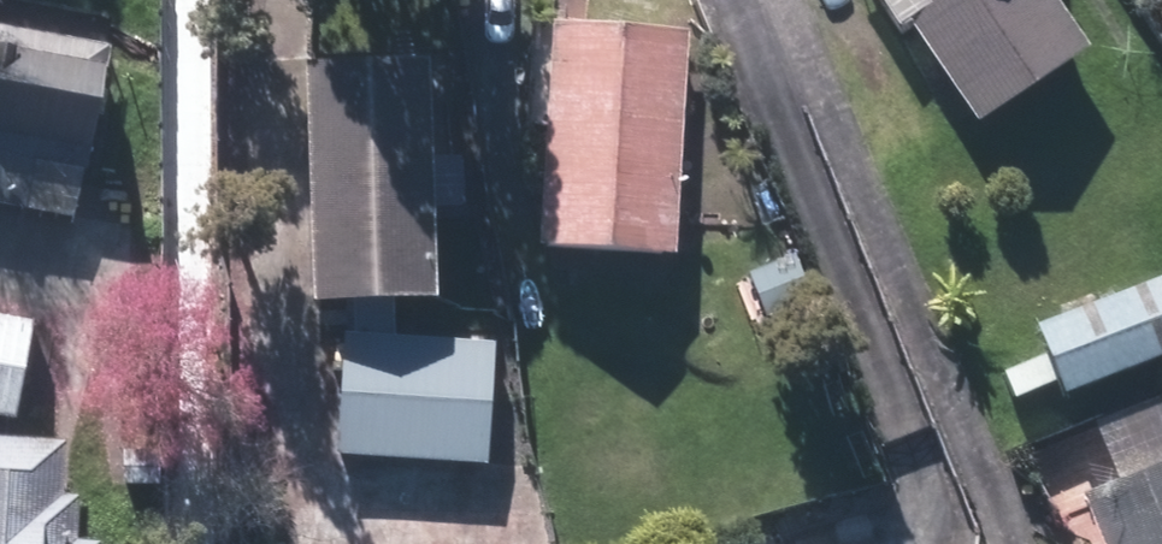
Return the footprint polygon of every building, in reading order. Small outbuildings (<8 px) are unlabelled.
[(929,4),(906,20),(975,121),(1082,47),(1050,0),(926,0),(929,4)] [(668,253),(684,34),(550,24),(534,243),(668,253)] [(0,31),(0,204),(75,217),(104,49),(0,31)] [(417,62),(301,65),(308,299),(424,296),(417,62)] [(1060,391),(1161,353),(1161,278),(1035,326),(1060,391)] [(12,419),(29,322),(0,317),(0,416),(12,419)] [(344,338),(335,454),(482,465),(491,349),(344,338)] [(109,543),(71,541),(74,499),(57,498),(61,444),(0,440),(0,543),(109,543)] [(1080,495),(1099,543),(1161,543),(1161,463),(1080,495)]
